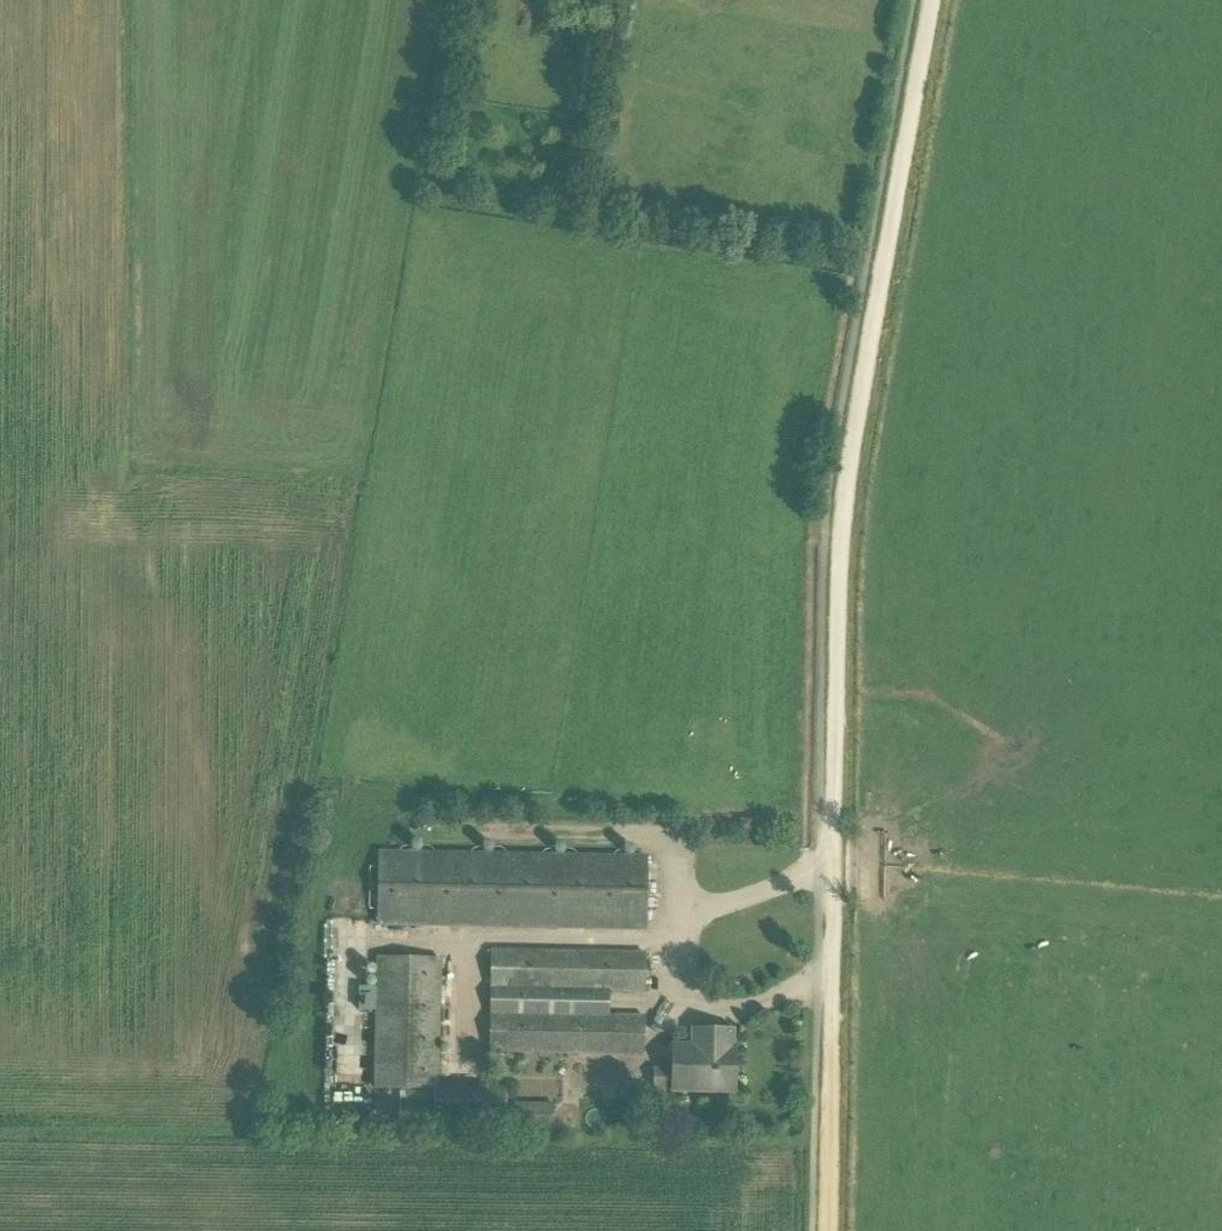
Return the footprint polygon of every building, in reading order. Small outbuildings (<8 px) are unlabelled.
[(752,817),(739,817),(739,831),(752,831),(752,817)] [(379,850),(378,927),(648,932),(649,855),(379,850)] [(493,951),(492,1054),(645,1056),(645,1017),(610,1016),(611,992),(646,992),(646,953),(493,951)] [(379,960),(377,1090),(434,1091),(433,1102),(403,1101),(402,1130),(555,1130),(555,1104),(505,1104),(505,1087),(441,1086),(442,961),(379,960)] [(653,1065),(652,1087),(674,1088),(674,1090),(735,1091),(736,1048),(733,1048),(733,1031),(696,1030),(695,1047),(675,1047),(675,1066),(653,1065)]
